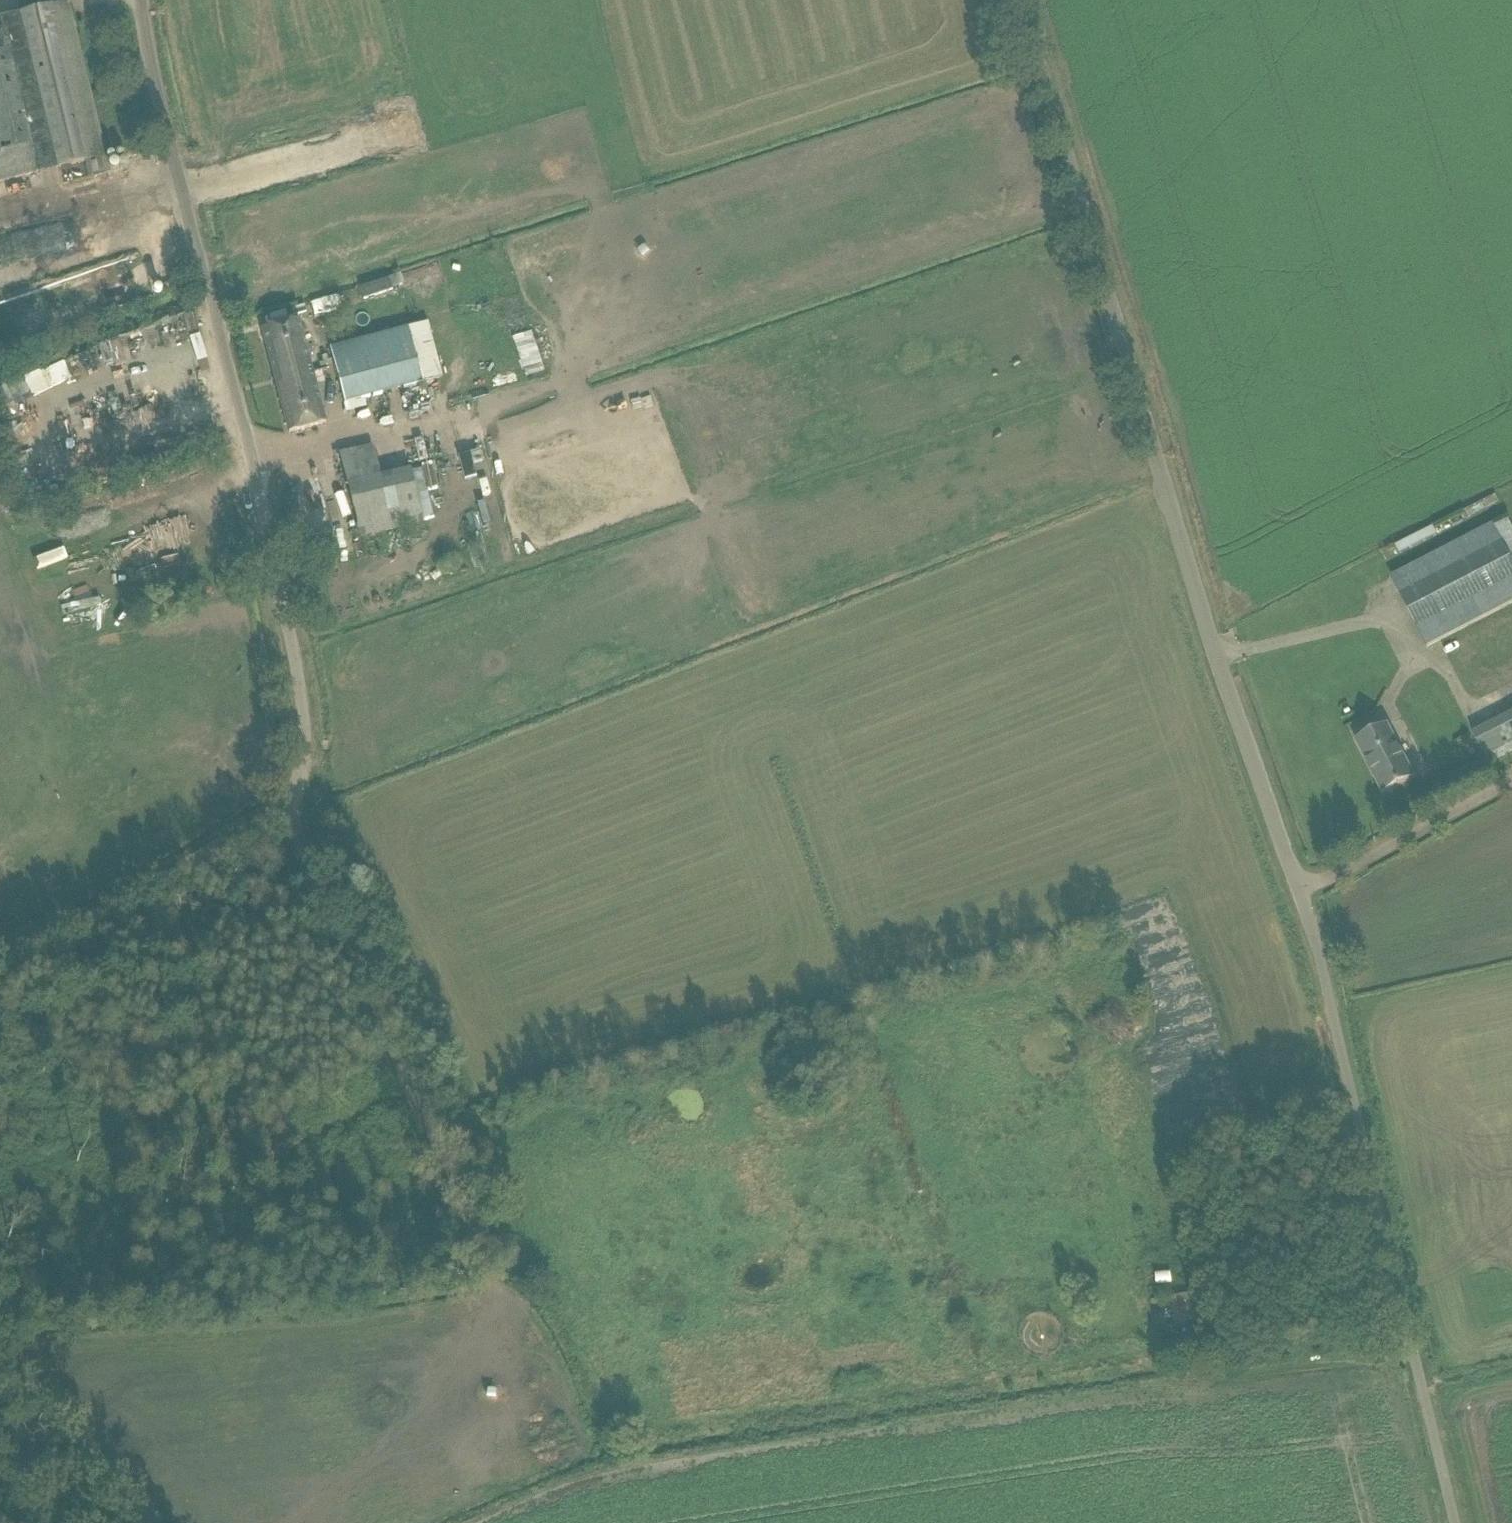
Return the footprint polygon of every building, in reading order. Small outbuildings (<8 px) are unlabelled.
[(25,13),(59,5),(58,0),(22,0),(25,13)] [(25,13),(0,19),(0,25),(36,173),(106,156),(69,2),(59,5),(25,13)] [(36,173),(0,25),(0,182),(36,173)] [(0,298),(0,340),(98,312),(91,289),(87,290),(83,275),(0,298)] [(388,292),(384,279),(310,301),(314,314),(388,292)] [(326,424),(321,407),(317,408),(311,387),(316,386),(299,320),(262,330),(289,433),(326,424)] [(423,383),(408,328),(330,349),(345,404),(423,383)] [(524,367),(544,362),(535,330),(515,335),(524,367)] [(66,357),(6,379),(15,405),(76,384),(66,357)] [(116,394),(122,413),(162,401),(156,382),(116,394)] [(373,445),(359,448),(340,453),(347,484),(380,476),(373,445)] [(470,453),(473,464),(482,462),(479,451),(470,453)] [(470,453),(459,456),(464,479),(475,476),(473,464),(470,453)] [(411,469),(380,476),(347,484),(360,537),(423,522),(411,469)] [(138,557),(205,532),(196,510),(130,535),(138,557)] [(1493,528),(1511,564),(1511,529),(1507,520),(1493,528)] [(1493,528),(1492,525),(1392,577),(1427,645),(1511,602),(1511,564),(1493,528)] [(1399,554),(1437,534),(1432,525),(1395,545),(1399,554)] [(37,555),(39,567),(71,560),(69,548),(37,555)] [(66,614),(102,606),(100,597),(64,605),(66,614)] [(1511,744),(1511,713),(1472,733),(1485,758),(1511,744)] [(1383,792),(1413,777),(1387,725),(1356,741),(1383,792)] [(1172,1299),(1177,1324),(1188,1322),(1199,1320),(1208,1318),(1203,1293),(1172,1299)] [(1199,1320),(1188,1322),(1192,1337),(1202,1335),(1199,1320)]
